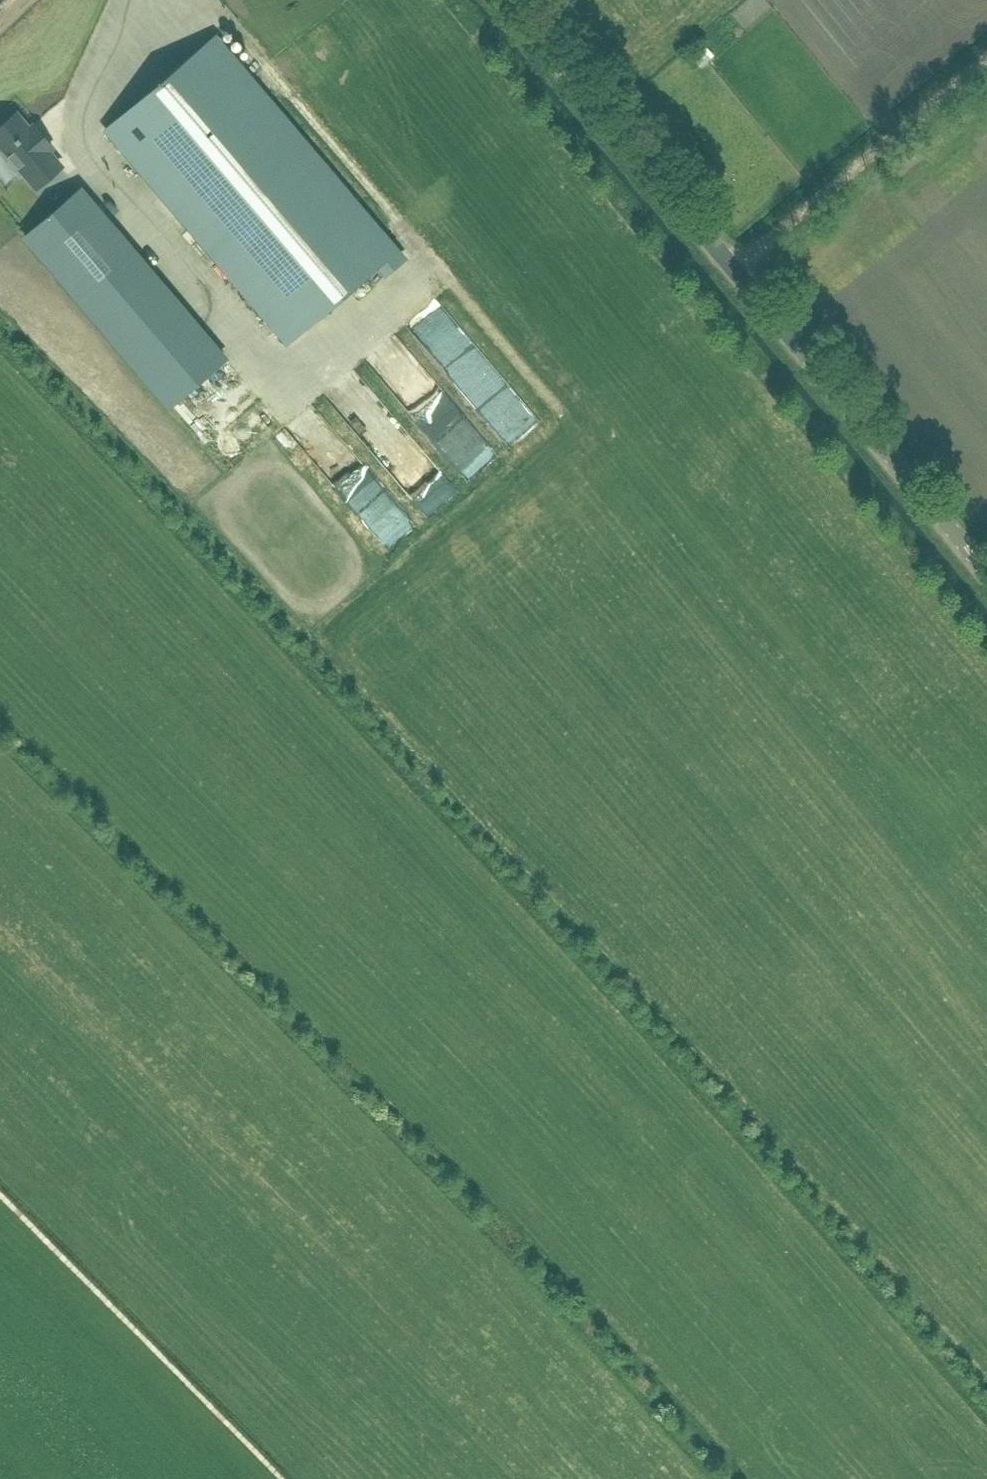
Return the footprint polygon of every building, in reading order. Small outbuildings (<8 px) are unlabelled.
[(213,38),(106,128),(288,342),(395,252),(213,38)] [(699,71),(712,58),(701,48),(689,60),(699,71)] [(15,113),(0,126),(0,144),(5,150),(0,153),(19,175),(23,172),(37,188),(61,167),(48,151),(53,147),(34,125),(29,129),(15,113)] [(225,360),(166,290),(111,337),(170,407),(225,360)] [(429,319),(430,340),(448,340),(448,319),(429,319)] [(474,396),(508,449),(524,439),(490,386),(474,396)]
